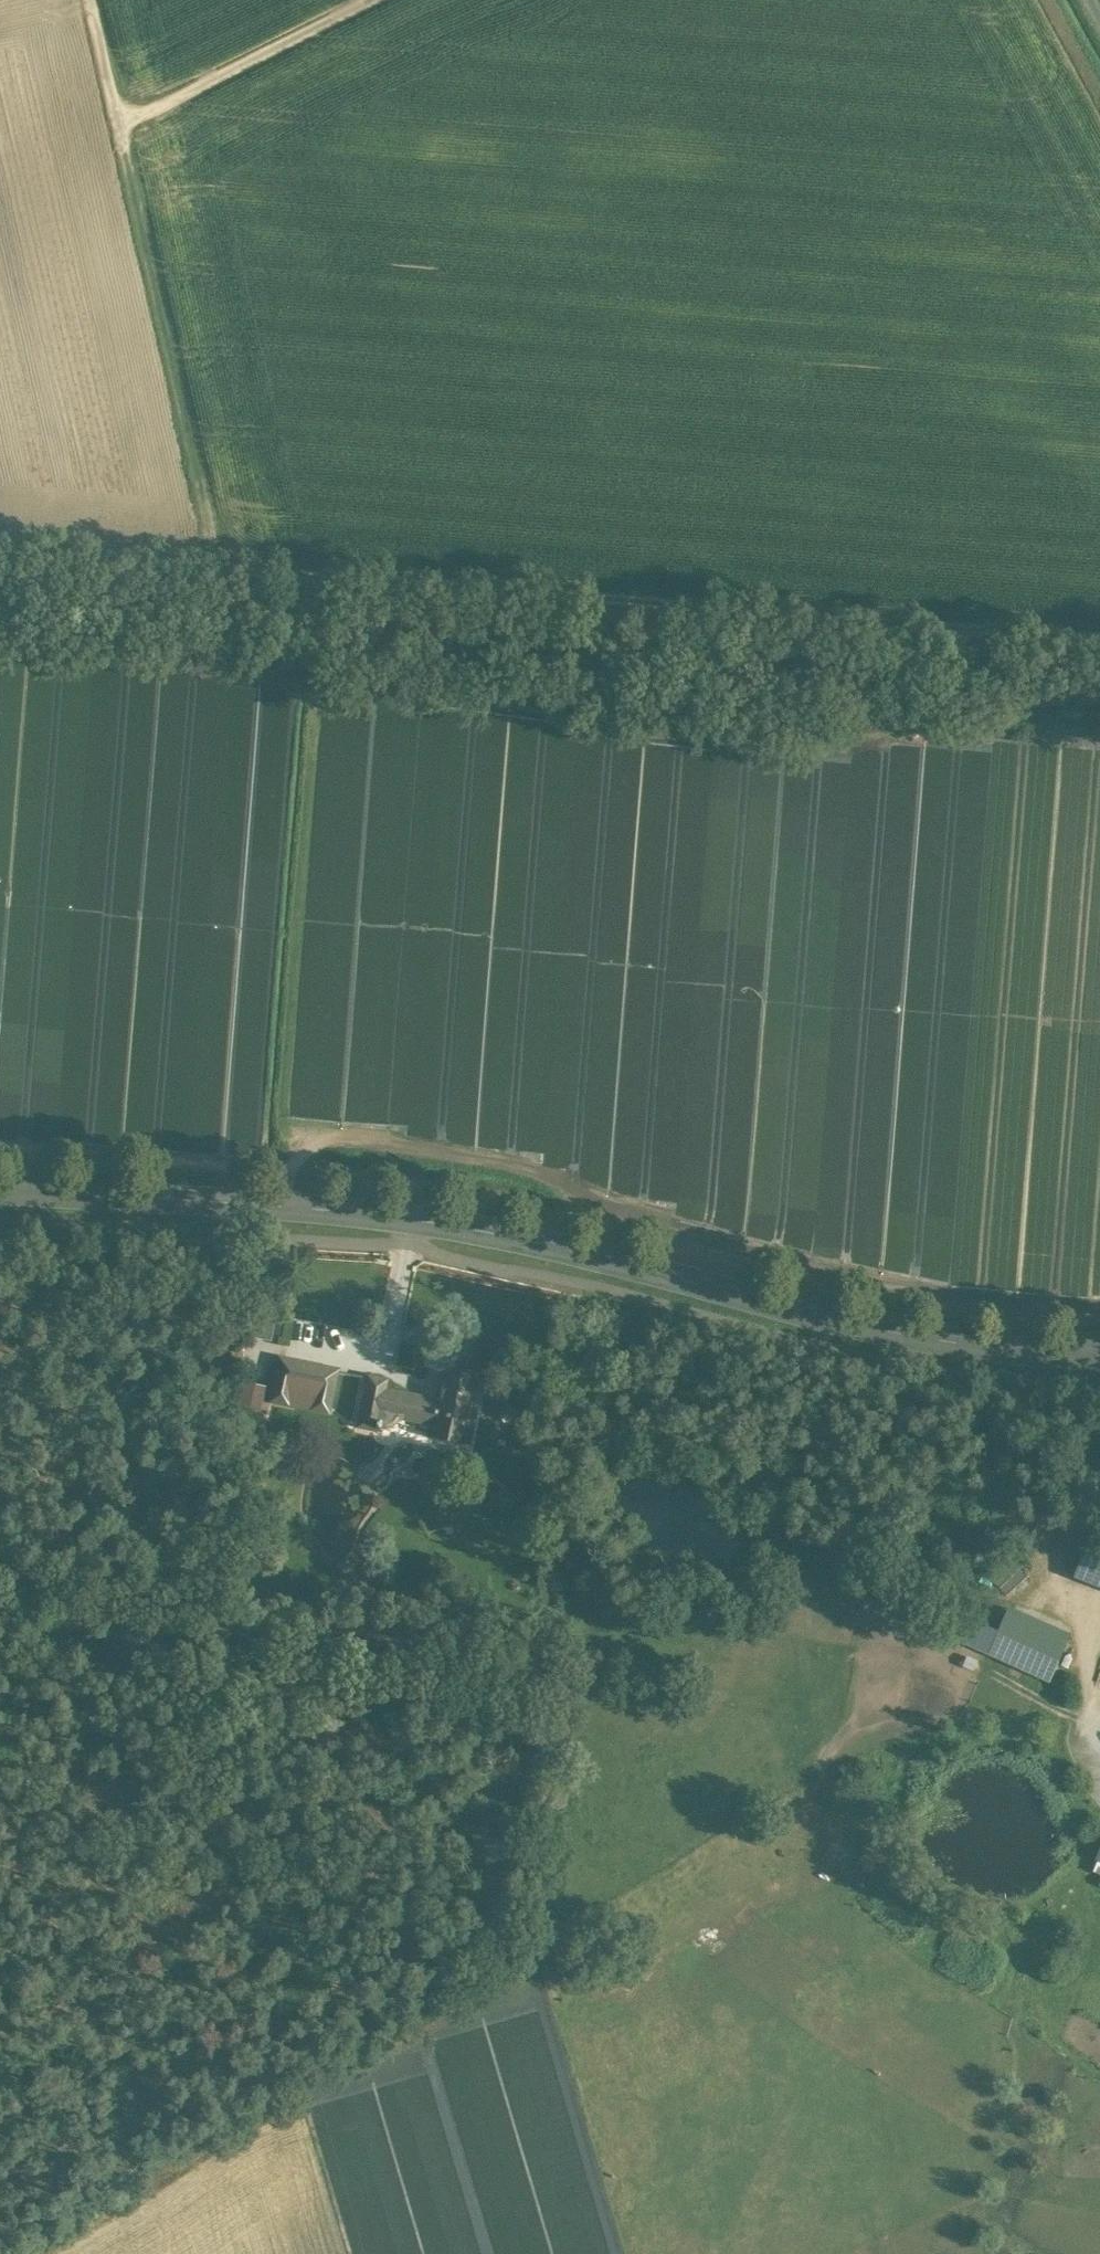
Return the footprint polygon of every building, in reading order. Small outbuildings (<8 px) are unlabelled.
[(334,1369),(279,1357),(279,1359),(279,1360),(271,1398),(291,1402),(294,1389),(330,1397),(335,1371),(336,1371),(336,1369),(334,1369)] [(477,1373),(444,1366),(437,1400),(384,1389),(386,1379),(369,1376),(359,1423),(375,1426),(374,1429),(379,1430),(380,1422),(383,1422),(386,1422),(390,1420),(393,1418),(396,1416),(397,1414),(432,1421),(430,1431),(464,1438),(477,1373)] [(1095,1534),(1079,1575),(1099,1584),(1099,1536),(1095,1534)] [(1061,1661),(1000,1634),(991,1654),(1052,1681),(1061,1661)]
